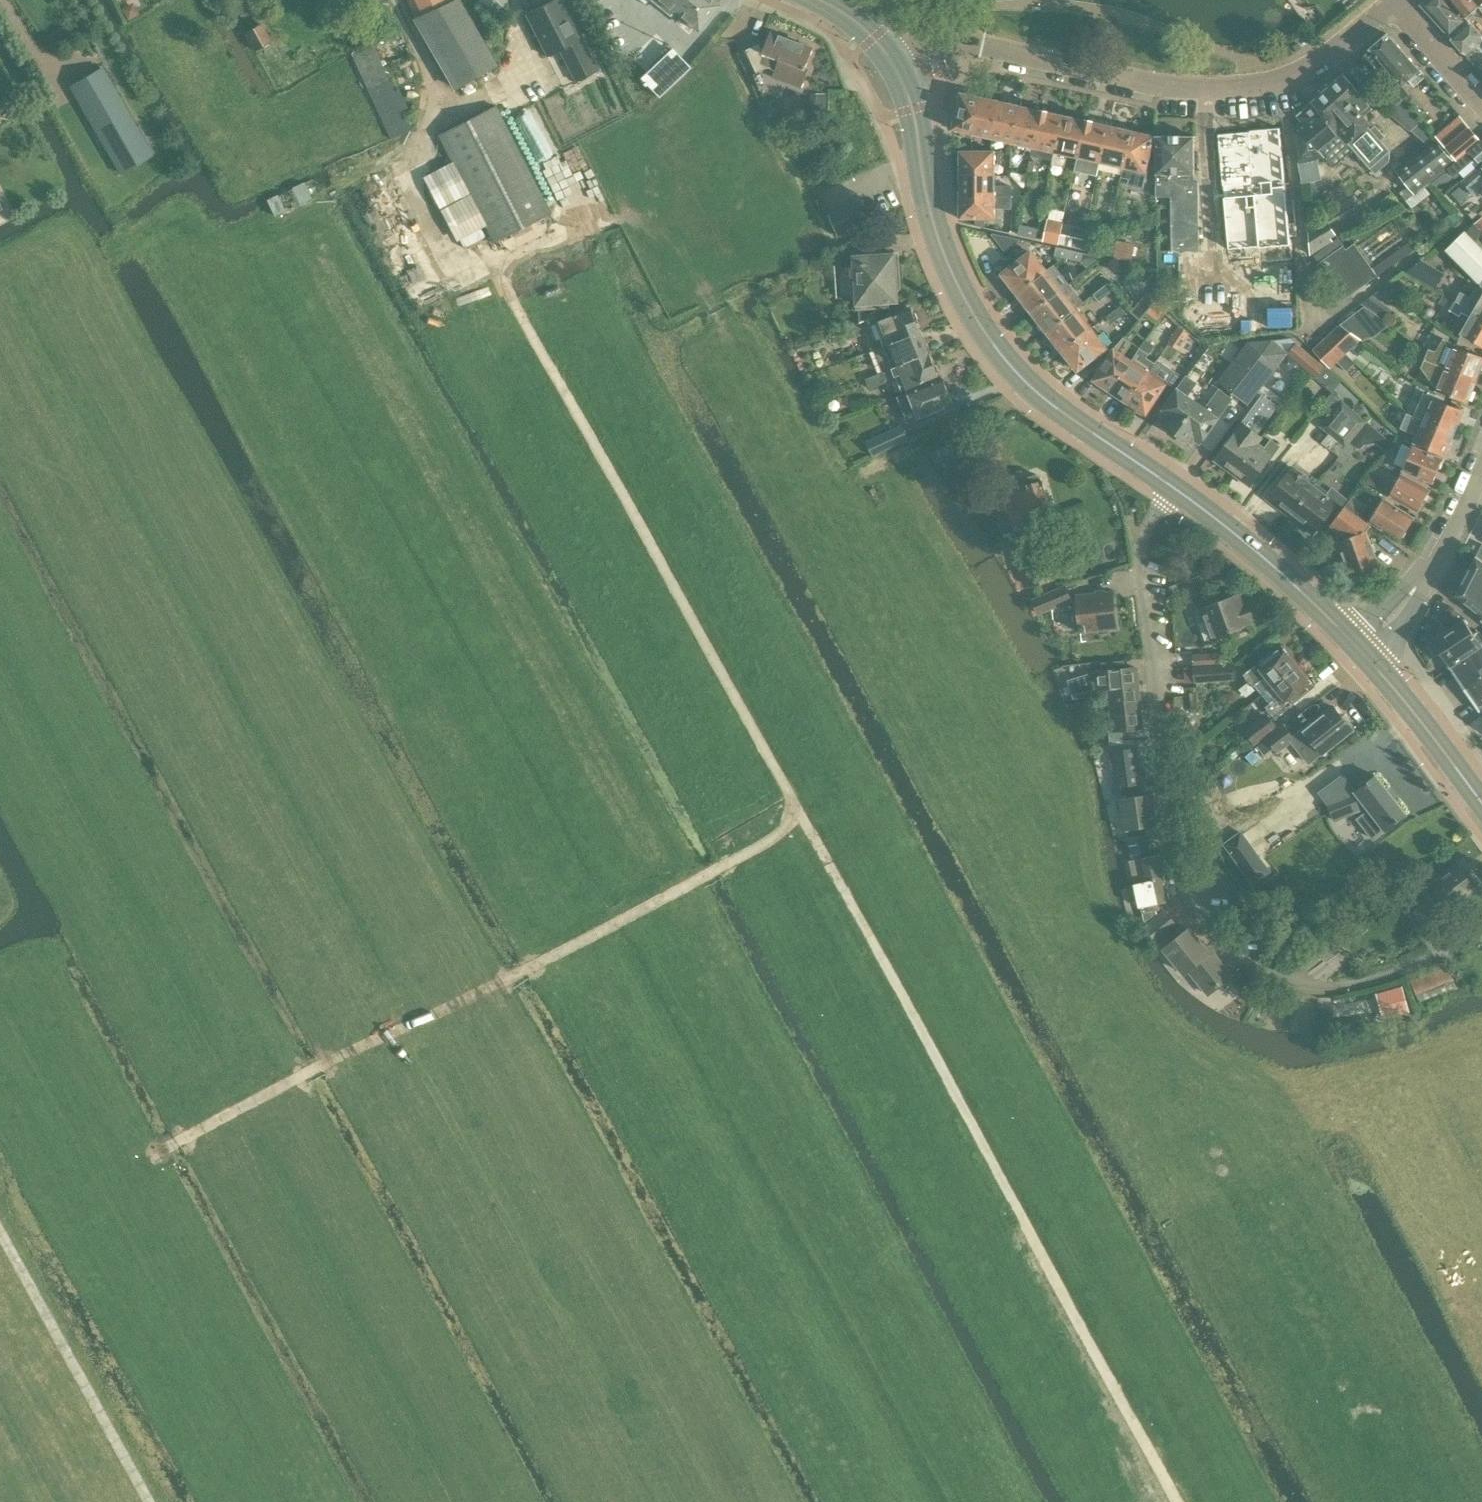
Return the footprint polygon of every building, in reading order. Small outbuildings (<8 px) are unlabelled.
[(414,18),(451,2),(450,0),(406,0),(414,18)] [(414,18),(413,19),(454,90),(495,66),(457,0),(454,0),(451,2),(414,18)] [(547,55),(560,48),(576,80),(598,69),(581,36),(579,37),(560,0),(551,0),(526,13),(547,55)] [(668,14),(671,10),(695,30),(715,5),(710,0),(651,0),(668,14)] [(1450,0),(1426,0),(1421,5),(1422,6),(1421,6),(1450,38),(1456,32),(1467,22),(1450,0)] [(1467,22),(1468,21),(1481,37),(1481,11),(1473,0),(1450,0),(1467,22)] [(1481,11),(1481,0),(1473,0),(1481,11)] [(1467,22),(1456,32),(1450,38),(1467,57),(1481,42),(1481,37),(1468,21),(1467,22)] [(261,23),(244,32),(253,50),(271,41),(261,23)] [(806,69),(814,48),(771,32),(765,49),(761,47),(760,44),(747,49),(757,73),(769,68),(788,75),(785,82),(802,88),(809,70),(806,69)] [(1389,34),(1364,56),(1374,67),(1389,84),(1403,99),(1409,94),(1402,86),(1409,80),(1414,86),(1425,76),(1389,34)] [(350,53),(351,54),(390,139),(410,130),(402,112),(407,110),(398,90),(392,93),(386,80),(388,79),(371,43),(350,53)] [(670,50),(638,79),(642,84),(640,86),(642,88),(644,86),(655,98),(687,68),(670,50)] [(100,68),(69,86),(119,173),(151,155),(150,154),(126,112),(100,68)] [(1295,135),(1293,135),(1298,162),(1324,156),(1333,165),(1352,147),(1347,141),(1349,139),(1376,166),(1389,153),(1389,147),(1380,137),(1384,133),(1377,126),(1373,129),(1367,123),(1368,121),(1361,113),(1370,105),(1344,75),(1312,102),(1297,116),(1302,123),(1303,123),(1303,124),(1301,125),(1297,128),(1294,131),(1295,135)] [(1389,84),(1380,91),(1393,106),(1388,111),(1409,129),(1410,128),(1426,143),(1396,167),(1411,185),(1415,190),(1422,185),(1440,170),(1442,173),(1447,168),(1454,163),(1440,146),(1439,146),(1433,139),(1420,122),(1421,122),(1403,99),(1389,84)] [(972,133),(979,106),(981,97),(961,92),(952,130),(961,132),(960,135),(971,138),(972,135),(972,133)] [(992,139),(1000,104),(1001,101),(981,97),(979,106),(972,133),(972,135),(992,139)] [(1018,114),(1020,106),(1001,101),(1000,104),(992,139),(1012,144),(1012,142),(1014,135),(1018,114)] [(494,243),(551,213),(496,106),(439,135),(494,243)] [(1032,147),(1041,110),(1040,109),(1040,110),(1020,106),(1018,114),(1014,135),(1012,142),(1012,144),(1032,148),(1032,147)] [(1054,151),(1062,115),(1048,112),(1049,111),(1041,110),(1032,147),(1032,148),(1030,156),(1051,161),(1053,153),(1054,151)] [(1052,161),(1051,165),(1065,168),(1067,156),(1076,158),(1077,158),(1077,156),(1084,126),(1085,120),(1062,115),(1054,151),(1053,153),(1051,161),(1052,161)] [(1460,116),(1434,138),(1440,146),(1454,163),(1481,142),(1460,116)] [(1077,158),(1074,172),(1095,177),(1099,163),(1103,140),(1107,125),(1094,122),(1085,120),(1084,126),(1077,156),(1077,158)] [(1103,140),(1099,163),(1122,169),(1122,167),(1127,145),(1131,131),(1107,125),(1103,140)] [(1249,132),(1218,136),(1232,252),(1264,248),(1264,249),(1295,245),(1280,127),(1249,131),(1249,132)] [(1123,169),(1121,178),(1128,180),(1127,186),(1144,189),(1147,174),(1155,136),(1131,131),(1127,145),(1122,167),(1122,169),(1123,169)] [(1199,250),(1199,242),(1199,182),(1193,182),(1193,174),(1194,174),(1195,136),(1155,136),(1157,196),(1173,196),(1172,250),(1199,250)] [(1447,168),(1452,174),(1472,158),(1479,166),(1481,164),(1481,141),(1481,142),(1454,163),(1447,168)] [(960,173),(994,173),(994,151),(960,151),(960,173)] [(1011,196),(1011,186),(994,186),(994,173),(960,173),(960,196),(984,196),(994,196),(1011,196)] [(1459,196),(1465,203),(1472,197),(1473,195),(1481,188),(1481,177),(1480,175),(1466,187),(1468,188),(1459,196)] [(1411,185),(1400,194),(1411,208),(1429,193),(1422,185),(1415,190),(1411,185)] [(994,219),(994,209),(1011,208),(1011,196),(994,196),(984,196),(960,196),(960,219),(975,219),(986,219),(994,219)] [(871,221),(862,201),(830,215),(839,235),(871,221)] [(1048,219),(1043,240),(1059,244),(1061,235),(1064,222),(1066,213),(1051,209),(1049,219),(1048,219)] [(986,228),(986,219),(975,219),(975,225),(986,228)] [(1326,219),(1308,230),(1310,256),(1313,254),(1333,241),(1331,238),(1336,235),(1326,219)] [(1018,235),(1036,239),(1038,229),(1020,225),(1018,235)] [(1480,283),(1481,281),(1481,250),(1463,232),(1446,250),(1480,283)] [(993,234),(991,235),(1005,253),(1020,241),(1019,239),(993,234)] [(1059,244),(1082,250),(1082,248),(1084,240),(1061,235),(1059,244)] [(1092,250),(1091,251),(1109,255),(1111,244),(1094,240),(1092,250)] [(1117,241),(1113,258),(1131,262),(1135,245),(1117,241)] [(1377,275),(1354,243),(1345,249),(1343,245),(1332,253),(1327,247),(1315,255),(1319,262),(1316,264),(1342,300),(1369,281),(1377,275)] [(1084,253),(1057,247),(1055,255),(1083,262),(1084,253)] [(898,291),(901,289),(899,267),(896,264),(895,254),(873,255),(873,251),(857,251),(858,266),(855,266),(856,294),(859,294),(860,308),(887,307),(887,302),(898,302),(898,291)] [(1016,293),(1046,270),(1034,254),(1028,253),(1002,274),(1009,284),(1009,287),(1012,291),(1015,292),(1016,293)] [(1031,312),(1061,289),(1046,270),(1016,293),(1024,303),(1024,306),(1028,311),(1031,311),(1031,312)] [(1389,282),(1381,288),(1401,299),(1406,291),(1389,282)] [(1099,301),(1113,290),(1108,284),(1094,295),(1099,301)] [(1481,316),(1481,288),(1481,287),(1474,299),(1461,291),(1456,301),(1474,311),(1481,316)] [(1061,289),(1031,312),(1039,322),(1039,325),(1042,330),(1045,330),(1047,332),(1072,313),(1077,309),(1061,289)] [(1146,312),(1155,301),(1146,294),(1131,312),(1140,320),(1146,312)] [(1372,297),(1361,304),(1364,306),(1380,316),(1383,319),(1390,309),(1372,297)] [(1156,301),(1155,301),(1146,312),(1159,321),(1168,311),(1156,301)] [(1474,311),(1456,301),(1450,310),(1460,316),(1462,312),(1471,317),(1461,334),(1481,346),(1481,316),(1474,311)] [(1339,325),(1341,327),(1352,338),(1380,316),(1364,306),(1339,325)] [(912,309),(876,323),(885,346),(912,336),(921,333),(917,321),(918,319),(916,313),(913,313),(912,309)] [(1077,309),(1072,313),(1047,332),(1055,341),(1054,345),(1058,349),(1060,349),(1062,351),(1092,329),(1077,309)] [(1327,340),(1344,355),(1357,343),(1352,338),(1341,327),(1327,340)] [(1179,328),(1171,339),(1181,346),(1189,334),(1179,328)] [(1092,329),(1062,351),(1069,360),(1069,363),(1073,368),(1075,369),(1078,372),(1106,349),(1107,348),(1092,329)] [(885,346),(875,350),(884,372),(888,370),(893,368),(930,354),(929,352),(928,351),(929,346),(924,342),(921,333),(912,336),(885,346)] [(1115,345),(1092,380),(1100,385),(1099,387),(1107,392),(1108,391),(1110,391),(1114,384),(1134,356),(1126,350),(1132,342),(1124,337),(1115,345)] [(1287,352),(1271,340),(1247,344),(1219,382),(1248,404),(1287,352)] [(1344,355),(1327,340),(1315,351),(1331,367),(1344,355)] [(1438,353),(1429,349),(1425,360),(1459,373),(1476,380),(1481,366),(1481,355),(1445,340),(1438,353)] [(1290,354),(1317,378),(1326,367),(1299,344),(1290,354)] [(1114,384),(1110,391),(1117,396),(1116,398),(1125,404),(1126,402),(1127,402),(1133,394),(1152,368),(1155,363),(1147,358),(1146,357),(1149,353),(1140,347),(1134,356),(1114,384)] [(884,372),(881,373),(884,381),(892,379),(897,377),(902,390),(938,376),(937,373),(938,371),(936,365),(934,364),(931,358),(930,354),(893,368),(888,370),(884,372)] [(1133,394),(1127,402),(1135,408),(1134,409),(1142,415),(1143,413),(1146,415),(1169,380),(1175,371),(1166,365),(1158,359),(1155,363),(1152,368),(1133,394)] [(1459,373),(1425,360),(1423,366),(1438,388),(1437,389),(1468,401),(1476,380),(1459,373)] [(881,373),(866,379),(870,390),(885,384),(884,381),(881,373)] [(1191,446),(1195,441),(1198,437),(1203,440),(1233,400),(1220,390),(1206,409),(1188,396),(1197,384),(1187,377),(1162,411),(1167,414),(1161,423),(1177,435),(1178,439),(1184,444),(1188,443),(1191,446)] [(944,379),(908,393),(898,396),(908,422),(954,404),(949,392),(951,389),(948,382),(945,382),(944,379)] [(1365,421),(1343,401),(1332,391),(1318,410),(1328,417),(1320,426),(1344,447),(1365,421)] [(1454,433),(1464,410),(1424,392),(1414,415),(1454,433)] [(1241,424),(1215,459),(1219,462),(1221,466),(1227,470),(1230,470),(1235,474),(1256,445),(1257,445),(1262,439),(1256,435),(1277,406),(1263,396),(1242,424),(1241,424)] [(1454,433),(1414,415),(1407,413),(1401,428),(1417,435),(1414,442),(1444,455),(1454,433)] [(1393,445),(1365,421),(1344,447),(1339,454),(1346,460),(1356,449),(1361,448),(1363,445),(1376,443),(1387,453),(1393,445)] [(911,439),(903,423),(874,437),(882,452),(911,439)] [(1256,445),(1235,474),(1251,485),(1279,446),(1271,440),(1264,450),(1257,445),(1256,445)] [(1339,454),(1344,447),(1337,441),(1331,448),(1339,454)] [(1433,482),(1443,459),(1413,446),(1404,469),(1433,482)] [(1290,467),(1269,495),(1279,503),(1277,505),(1290,516),(1314,485),(1317,482),(1304,471),(1301,475),(1290,467)] [(1418,511),(1429,489),(1401,474),(1389,495),(1418,511)] [(1004,492),(1015,530),(1021,553),(1018,554),(1027,587),(1051,580),(1041,548),(1032,550),(1026,527),(1037,524),(1035,519),(1052,515),(1041,477),(1036,475),(1027,477),(1024,482),(1025,486),(1004,492)] [(1378,490),(1382,483),(1371,477),(1367,484),(1378,490)] [(1314,485),(1290,516),(1304,526),(1306,523),(1316,531),(1331,513),(1331,512),(1338,504),(1337,503),(1342,496),(1332,489),(1330,491),(1317,482),(1314,485)] [(1400,540),(1414,518),(1384,499),(1370,521),(1400,540)] [(1344,507),(1333,523),(1352,536),(1337,542),(1342,556),(1336,558),(1339,568),(1346,566),(1350,576),(1378,565),(1366,531),(1370,526),(1358,517),(1344,507)] [(1476,556),(1455,596),(1481,617),(1481,561),(1476,556)] [(1071,600),(1065,587),(1034,600),(1039,613),(1071,600)] [(1114,592),(1104,593),(1078,595),(1081,626),(1080,626),(1080,632),(1086,631),(1086,630),(1117,628),(1114,592)] [(1249,619),(1253,618),(1248,605),(1244,607),(1239,595),(1220,602),(1218,601),(1213,603),(1212,605),(1201,609),(1206,622),(1200,625),(1206,640),(1211,638),(1211,639),(1250,624),(1249,619)] [(1442,616),(1441,618),(1442,619),(1449,624),(1450,625),(1459,614),(1458,612),(1453,608),(1450,606),(1449,607),(1448,609),(1446,612),(1442,616)] [(1481,644),(1481,637),(1478,631),(1474,634),(1465,621),(1433,643),(1450,667),(1481,646),(1481,645),(1481,644)] [(1450,667),(1479,711),(1481,709),(1481,644),(1481,645),(1481,646),(1450,667)] [(1294,667),(1297,665),(1281,645),(1245,674),(1260,694),(1294,667)] [(1222,652),(1193,654),(1194,666),(1223,664),(1222,652)] [(1196,682),(1232,679),(1231,664),(1195,667),(1196,682)] [(1275,717),(1314,686),(1304,673),(1297,665),(1294,667),(1260,694),(1269,705),(1267,707),(1275,717)] [(1139,686),(1137,668),(1091,672),(1067,679),(1074,699),(1110,696),(1110,689),(1110,688),(1139,686)] [(1142,727),(1139,686),(1110,688),(1110,689),(1110,696),(1113,730),(1142,727)] [(1296,739),(1292,742),(1295,745),(1309,763),(1322,753),(1352,729),(1350,727),(1352,725),(1344,715),(1342,717),(1333,706),(1313,723),(1311,721),(1302,728),(1293,735),(1296,739)] [(1247,732),(1255,743),(1258,741),(1276,728),(1267,714),(1249,727),(1251,729),(1247,732)] [(1285,724),(1267,738),(1274,747),(1278,752),(1281,750),(1288,745),(1292,741),(1292,742),(1296,739),(1293,735),(1285,724)] [(1266,739),(1258,746),(1265,755),(1274,747),(1267,738),(1266,739)] [(1123,831),(1157,826),(1153,794),(1142,796),(1141,795),(1139,796),(1139,789),(1141,789),(1140,785),(1141,784),(1137,748),(1112,751),(1117,787),(1121,787),(1122,798),(1119,799),(1123,831)] [(1343,775),(1319,793),(1329,807),(1335,821),(1366,808),(1367,807),(1367,808),(1368,809),(1369,810),(1358,819),(1373,839),(1385,830),(1385,831),(1386,830),(1406,814),(1376,776),(1358,790),(1355,791),(1343,775)] [(1218,802),(1226,797),(1215,780),(1203,788),(1199,791),(1199,792),(1201,805),(1203,817),(1205,830),(1206,840),(1222,828),(1218,802)] [(1271,872),(1241,831),(1223,844),(1253,885),(1271,872)] [(1132,856),(1151,852),(1148,834),(1129,838),(1132,856)] [(1136,884),(1165,877),(1160,855),(1131,861),(1132,866),(1136,884)] [(1459,865),(1459,866),(1442,878),(1440,877),(1422,890),(1429,900),(1427,902),(1436,915),(1448,906),(1448,907),(1450,906),(1452,908),(1460,902),(1458,900),(1476,887),(1474,885),(1476,883),(1469,873),(1466,875),(1459,865)] [(1160,909),(1159,903),(1170,900),(1165,877),(1136,884),(1141,907),(1142,906),(1145,923),(1157,913),(1157,910),(1160,909)] [(1399,889),(1387,898),(1394,908),(1407,898),(1399,889)] [(1154,943),(1174,928),(1163,913),(1143,929),(1154,943)] [(1207,995),(1230,977),(1210,950),(1208,952),(1189,928),(1164,947),(1183,972),(1187,969),(1207,995)] [(1449,966),(1413,980),(1421,1001),(1457,988),(1449,966)] [(1402,988),(1379,995),(1385,1017),(1408,1011),(1402,988)]
